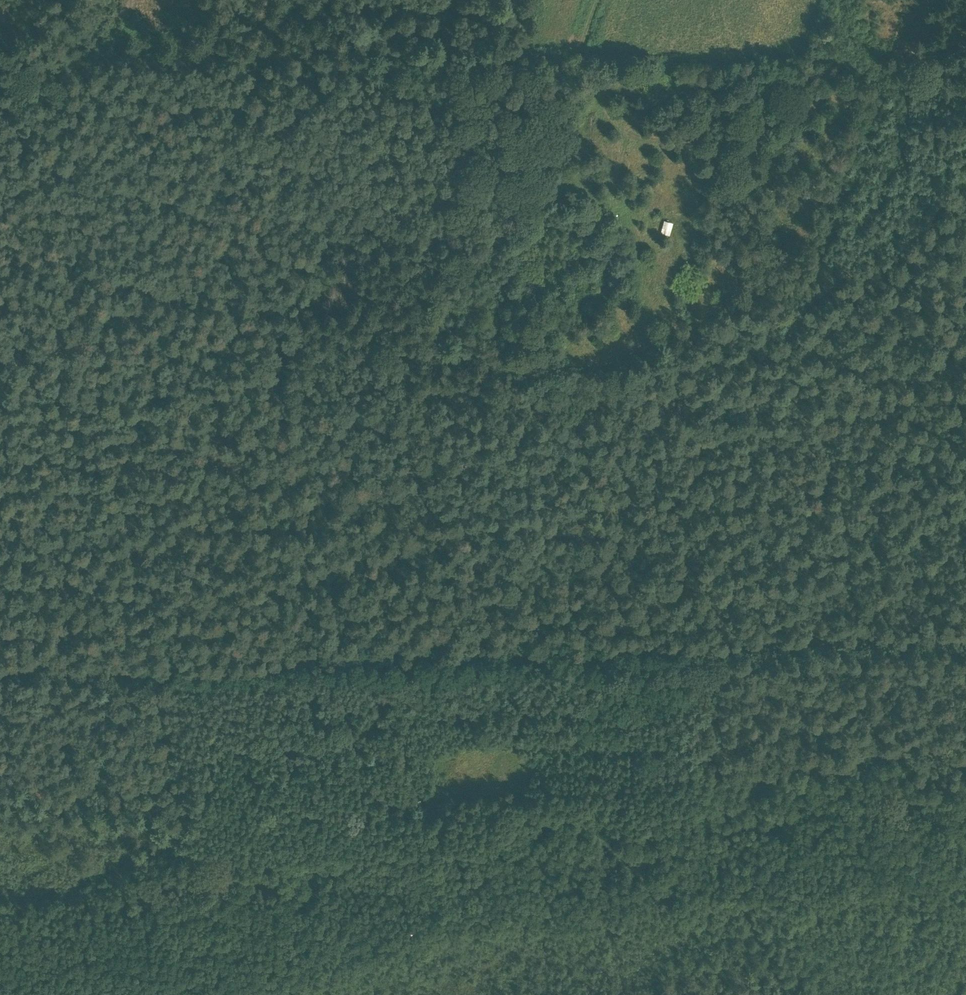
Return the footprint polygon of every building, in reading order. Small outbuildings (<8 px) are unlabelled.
[(661,231),(670,234),(674,222),(664,219),(661,231)]
